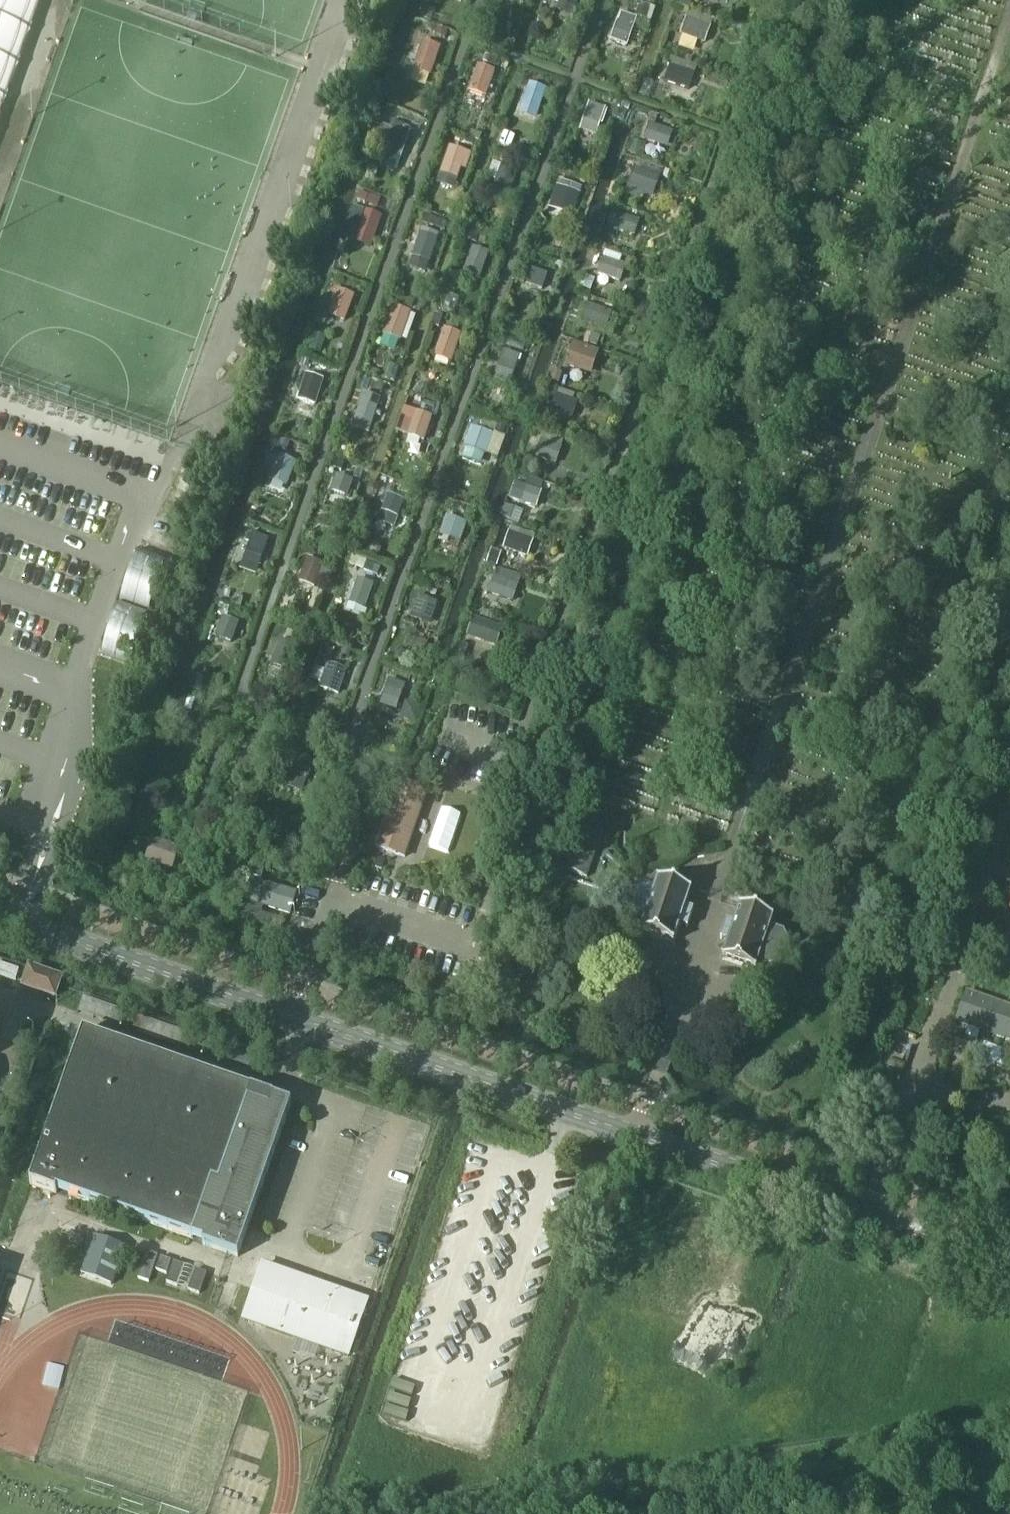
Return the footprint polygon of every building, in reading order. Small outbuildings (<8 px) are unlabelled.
[(40,0),(0,0),(0,114),(40,0)] [(578,0),(559,0),(554,13),(571,20),(578,0)] [(627,45),(635,19),(618,13),(610,40),(627,45)] [(705,44),(711,27),(686,18),(681,35),(698,41),(705,44)] [(430,76),(440,46),(423,40),(413,70),(414,71),(411,82),(424,86),(428,75),(430,76)] [(485,98),(495,70),(477,64),(468,92),(485,98)] [(693,78),(670,70),(666,83),(689,91),(693,78)] [(536,119),(546,88),(529,82),(519,114),(536,119)] [(596,135),(606,107),(589,101),(579,129),(596,135)] [(650,121),(644,140),(666,148),(671,132),(653,126),(655,122),(650,121)] [(402,157),(410,133),(394,128),(385,152),(402,157)] [(467,172),(473,154),(468,153),(449,146),(439,175),(458,181),(462,170),(467,172)] [(509,198),(518,171),(501,165),(491,192),(509,198)] [(654,193),(660,176),(634,168),(628,185),(654,193)] [(572,209),(577,192),(559,187),(554,203),(572,209)] [(373,240),(381,216),(364,210),(356,235),(373,240)] [(635,237),(640,222),(635,221),(619,215),(617,214),(612,230),(635,237)] [(430,262),(438,234),(421,229),(412,257),(430,262)] [(480,279),(489,252),(472,246),(463,273),(480,279)] [(620,282),(625,266),(603,259),(597,274),(620,282)] [(542,290),(547,273),(533,269),(528,285),(542,290)] [(346,322),(356,295),(337,289),(328,316),(346,322)] [(607,329),(614,305),(589,297),(582,321),(607,329)] [(401,342),(412,312),(392,305),(381,335),(401,342)] [(435,316),(432,325),(440,328),(443,318),(435,316)] [(451,363),(461,334),(444,328),(443,331),(431,326),(428,333),(441,338),(434,357),(451,363)] [(593,374),(600,351),(572,342),(564,365),(593,374)] [(511,383),(519,355),(503,350),(494,378),(511,383)] [(317,406),(324,380),(305,374),(297,400),(317,406)] [(111,419),(0,381),(0,397),(106,434),(111,419)] [(373,424),(381,399),(364,393),(355,418),(373,424)] [(578,401),(557,394),(551,412),(572,419),(578,401)] [(409,409),(405,419),(411,421),(414,411),(409,409)] [(425,441),(433,417),(416,412),(408,435),(425,441)] [(487,454),(494,434),(472,427),(465,447),(487,454)] [(544,433),(536,455),(558,463),(566,441),(544,433)] [(283,498),(295,462),(280,456),(267,492),(283,498)] [(348,497),(353,482),(336,476),(330,490),(348,497)] [(536,507),(542,490),(525,485),(519,501),(536,507)] [(399,516),(405,500),(387,494),(381,510),(399,516)] [(507,502),(502,517),(520,523),(525,508),(507,502)] [(460,542),(467,523),(447,516),(440,535),(460,542)] [(528,558),(536,534),(511,526),(503,549),(528,558)] [(260,565),(269,538),(253,532),(244,560),(260,565)] [(315,586),(324,564),(307,559),(299,580),(315,586)] [(513,601),(518,584),(493,576),(488,593),(513,601)] [(358,578),(349,602),(365,608),(374,583),(358,578)] [(431,621),(437,603),(418,596),(412,615),(431,621)] [(232,643),(239,623),(223,616),(216,637),(232,643)] [(496,649),(502,629),(473,619),(467,639),(496,649)] [(297,644),(280,638),(271,664),(288,669),(297,644)] [(348,662),(331,656),(322,684),(339,689),(348,662)] [(390,678),(380,705),(397,712),(407,685),(390,678)] [(405,701),(404,717),(420,719),(421,703),(405,701)] [(298,753),(292,770),(293,770),(309,776),(310,776),(316,760),(298,753)] [(303,793),(309,776),(293,770),(286,787),(303,793)] [(405,859),(428,791),(396,779),(373,847),(405,859)] [(580,819),(562,871),(590,881),(608,828),(580,819)] [(155,838),(148,855),(175,865),(182,847),(155,838)] [(659,880),(659,879),(656,878),(655,881),(656,881),(654,888),(643,884),(636,888),(636,887),(632,898),(628,912),(632,918),(643,922),(641,928),(640,928),(639,931),(641,932),(642,931),(671,941),(670,942),(673,943),(674,939),(673,939),(677,925),(686,928),(692,909),(684,906),(688,892),(690,892),(690,889),(687,888),(687,889),(659,880)] [(291,917),(297,895),(244,879),(237,899),(265,908),(291,917)] [(739,905),(738,907),(738,908),(739,908),(735,922),(725,919),(719,938),(728,941),(734,923),(735,923),(729,941),(724,956),(723,956),(722,958),(725,959),(725,958),(753,968),(753,969),(755,970),(756,967),(755,966),(758,959),(768,963),(776,960),(780,948),(793,952),(799,936),(770,926),(772,919),(773,919),(773,917),(770,916),(770,917),(741,907),(741,906),(739,905)] [(66,974),(31,960),(29,966),(22,982),(58,995),(62,984),(66,974)] [(967,992),(957,1022),(1009,1041),(1009,1007),(967,992)] [(252,1091),(83,1032),(30,1185),(56,1194),(57,1191),(204,1243),(203,1245),(238,1257),(291,1105),(272,1098),(269,1109),(248,1101),(252,1091)] [(981,1057),(1009,1063),(1009,1048),(984,1042),(981,1057)] [(356,1146),(324,1237),(343,1243),(343,1244),(375,1153),(374,1153),(373,1152),(356,1146)] [(150,1253),(141,1279),(151,1282),(156,1270),(160,1257),(159,1256),(150,1253)] [(161,1257),(156,1270),(167,1274),(171,1261),(161,1257)] [(174,1261),(167,1283),(178,1287),(186,1265),(174,1261)] [(244,1320),(348,1357),(367,1302),(263,1266),(244,1320)] [(196,1269),(189,1290),(200,1294),(207,1273),(196,1269)]
